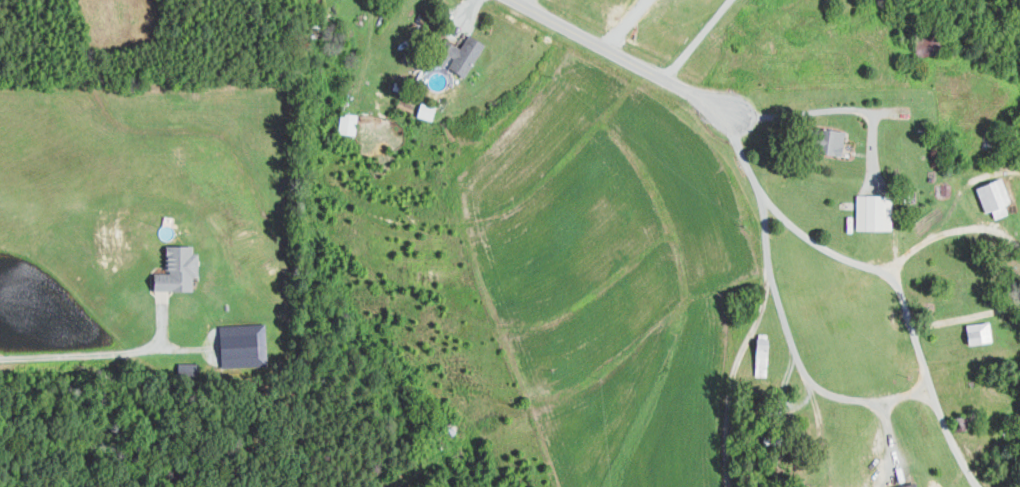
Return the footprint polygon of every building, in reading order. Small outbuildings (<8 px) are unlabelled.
[(451,66),(471,76),(488,41),(471,33),(464,47),(456,43),(451,54),(456,56),(451,66)] [(916,40),(919,57),(946,53),(943,36),(916,40)] [(421,117),(437,120),(439,105),(423,102),(421,117)] [(360,113),(342,112),(340,133),(359,134),(360,113)] [(849,129),(827,127),(825,152),(847,154),(849,129)] [(1009,205),(1015,203),(1006,178),(980,188),(989,213),(995,211),(998,219),(1012,213),(1009,205)] [(859,194),(859,229),(895,230),(895,195),(859,194)] [(203,276),(203,252),(197,252),(197,245),(172,244),(172,273),(158,273),(158,290),(197,290),(197,276),(203,276)] [(968,324),(970,344),(995,342),(994,322),(968,324)] [(224,325),(225,367),(269,365),(267,324),(224,325)]
